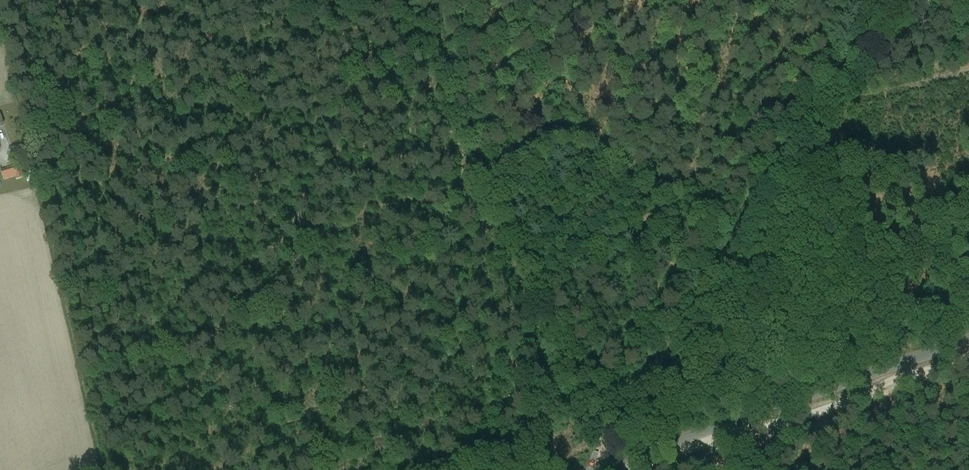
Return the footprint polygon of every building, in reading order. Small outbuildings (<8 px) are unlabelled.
[(25,151),(14,153),(16,160),(26,157),(25,151)] [(19,166),(13,168),(16,176),(17,179),(23,177),(19,166)] [(13,168),(3,171),(5,179),(16,176),(13,168)]
